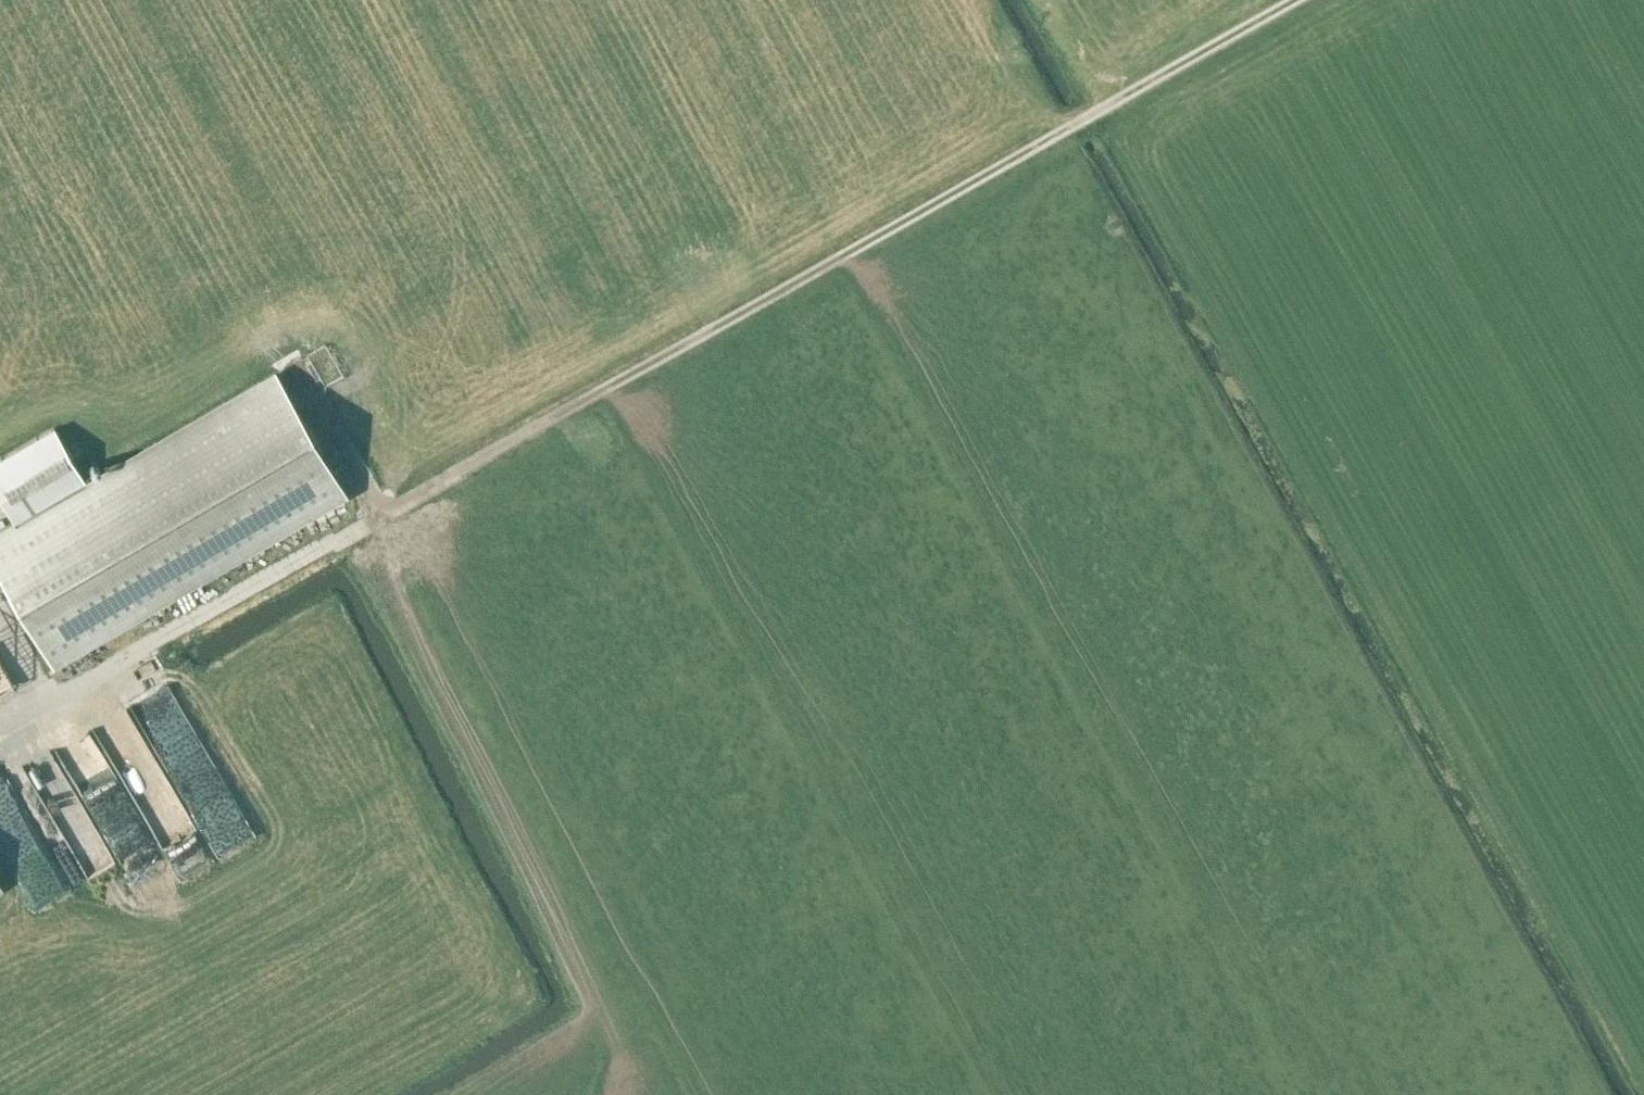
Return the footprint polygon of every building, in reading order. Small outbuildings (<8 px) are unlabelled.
[(0,529),(0,576),(51,664),(150,606),(346,493),(274,370),(102,470),(85,480),(79,470),(54,427),(0,458),(0,497),(12,517),(14,521),(0,529)] [(121,795),(84,810),(103,861),(141,847),(121,795)] [(5,869),(29,856),(0,802),(0,860),(5,869)] [(143,806),(142,821),(157,822),(158,807),(143,806)] [(78,827),(57,840),(75,870),(96,858),(78,827)] [(6,871),(20,893),(42,879),(29,857),(6,871)]
